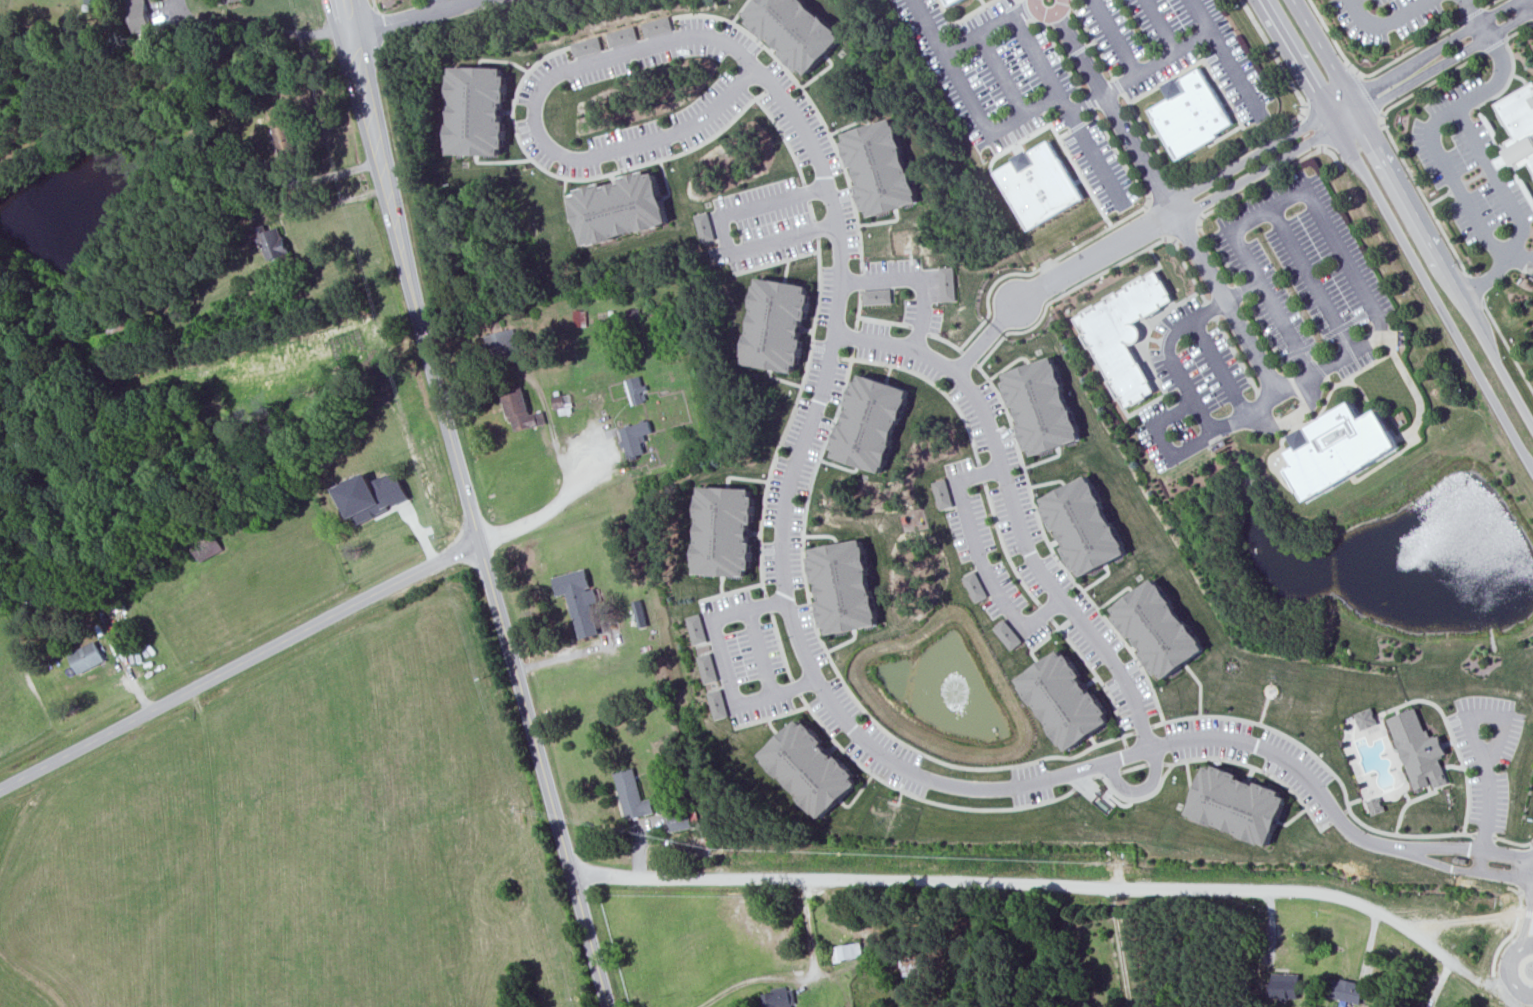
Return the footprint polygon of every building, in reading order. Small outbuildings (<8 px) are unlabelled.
[(151,26),(147,0),(127,0),(132,30),(151,26)] [(745,13),(757,0),(803,0),(842,37),(807,74),(802,69),(798,72),(780,53),(783,50),(769,37),(766,40),(747,22),(750,19),(745,13)] [(640,23),(644,37),(671,29),(667,16),(640,23)] [(605,33),(609,47),(636,39),(632,25),(605,33)] [(569,44),(573,57),(601,49),(597,35),(569,44)] [(452,66),(502,67),(502,75),(507,76),(506,102),(502,101),(502,121),(506,121),(506,147),(501,147),(501,154),(449,154),(449,147),(447,147),(449,75),(451,75),(452,66)] [(1150,111),(1174,97),(1168,87),(1203,67),(1237,125),(1179,159),(1150,111)] [(1494,106),(1532,83),(1532,171),(1530,166),(1521,172),(1515,163),(1499,172),(1492,160),(1507,152),(1502,144),(1512,138),(1494,106)] [(270,109),(280,157),(297,153),(288,105),(270,109)] [(844,133),(893,118),(919,202),(869,217),(867,210),(863,211),(856,185),(860,184),(854,166),(850,167),(842,142),(846,141),(844,133)] [(1030,231),(1086,197),(1051,141),(1031,153),(1029,150),(1014,158),(1016,161),(995,173),(1030,231)] [(584,246),(668,223),(653,172),(646,174),(644,170),(618,177),(619,182),(602,186),(601,182),(576,189),(577,194),(570,196),(584,246)] [(702,244),(716,240),(708,212),(694,216),(702,244)] [(257,233),(269,261),(290,252),(279,224),(257,233)] [(940,268),(955,267),(957,301),(942,302),(940,268)] [(1156,271),(1074,319),(1127,409),(1156,392),(1127,344),(1134,344),(1140,341),(1142,336),(1141,330),(1137,325),(1133,324),(1173,299),(1156,271)] [(757,277),(807,286),(806,293),(810,294),(806,320),(802,319),(799,339),(803,340),(799,365),(794,364),(793,372),(742,365),(757,277)] [(891,289),(864,291),(864,306),(892,303),(891,289)] [(639,320),(638,309),(629,310),(629,320),(639,320)] [(587,310),(574,310),(574,326),(587,326),(587,310)] [(521,354),(516,328),(486,334),(491,360),(521,354)] [(1082,439),(1053,357),(1005,374),(1008,381),(1004,383),(1013,407),(1016,406),(1023,425),(1019,426),(1027,451),(1031,449),(1034,456),(1082,439)] [(882,474),(910,390),(860,374),(832,457),(882,474)] [(648,401),(643,376),(626,379),(632,405),(648,401)] [(530,414),(523,387),(503,391),(513,431),(546,423),(543,411),(530,414)] [(556,415),(574,412),(570,392),(553,395),(556,415)] [(1357,401),(1367,418),(1384,409),(1405,445),(1309,501),(1292,471),(1301,465),(1289,453),(1303,448),(1296,436),(1357,401)] [(618,430),(628,459),(648,451),(643,437),(654,433),(648,419),(618,430)] [(335,489),(350,519),(354,517),(359,524),(411,499),(398,473),(374,484),(368,472),(335,489)] [(1084,576),(1130,552),(1090,475),(1045,499),(1048,505),(1044,507),(1057,530),(1060,528),(1069,545),(1065,547),(1077,570),(1081,569),(1084,576)] [(954,506),(946,479),(933,483),(941,510),(954,506)] [(699,487),(751,490),(747,577),(697,574),(699,487)] [(192,545),(200,562),(224,551),(216,533),(192,545)] [(829,634),(880,624),(864,539),(812,549),(829,634)] [(554,576),(558,596),(569,594),(580,639),(602,634),(587,569),(554,576)] [(963,577),(976,603),(988,597),(976,571),(963,577)] [(1166,678),(1209,648),(1158,578),(1116,608),(1166,678)] [(640,629),(649,627),(641,600),(633,603),(640,629)] [(708,640),(702,614),(689,618),(695,643),(708,640)] [(1012,650),(1023,642),(1005,619),(994,628),(1012,650)] [(69,653),(79,674),(106,661),(96,641),(69,653)] [(1112,720),(1108,715),(1112,712),(1096,691),(1093,694),(1082,678),(1085,675),(1070,653),(1066,656),(1062,650),(1020,680),(1069,751),(1112,720)] [(699,656),(706,683),(720,678),(713,652),(699,656)] [(710,694),(717,718),(728,715),(722,691),(710,694)] [(1389,718),(1416,793),(1449,782),(1441,759),(1449,757),(1441,734),(1429,739),(1418,707),(1389,718)] [(1361,730),(1378,724),(1373,708),(1356,714),(1361,730)] [(761,754),(820,820),(860,783),(802,717),(761,754)] [(1291,798),(1283,796),(1285,792),(1261,782),(1259,786),(1241,779),(1243,775),(1219,765),(1217,769),(1210,766),(1191,814),(1271,846),(1291,798)] [(615,772),(626,821),(655,814),(651,797),(642,800),(634,768),(615,772)] [(1386,811),(1380,797),(1368,802),(1373,815),(1386,811)] [(671,831),(693,827),(690,810),(669,813),(671,831)] [(834,963),(864,956),(861,942),(831,949),(834,963)] [(1299,998),(1299,974),(1273,974),(1273,998),(1299,998)] [(1366,984),(1332,977),(1328,997),(1362,1004),(1366,984)] [(772,990),(773,994),(763,995),(764,1006),(795,1006),(792,988),(772,990)]
